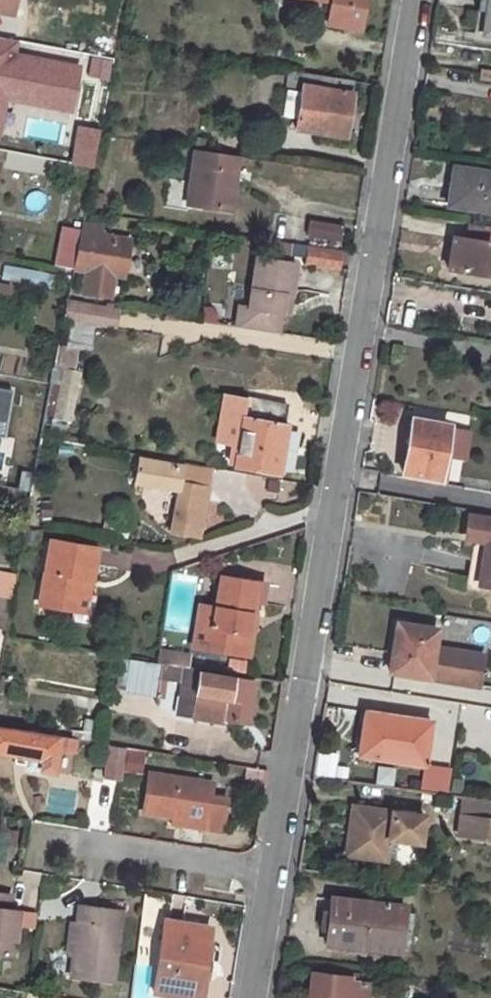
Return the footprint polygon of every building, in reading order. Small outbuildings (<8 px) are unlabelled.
[(14,14),(15,8),(16,0),(0,0),(0,12),(14,14)] [(15,8),(28,10),(29,0),(16,0),(15,8)] [(331,3),(328,24),(360,30),(365,0),(316,0),(331,3)] [(482,34),(490,36),(490,0),(488,0),(482,34)] [(5,64),(1,80),(15,83),(19,67),(5,64)] [(290,70),(287,90),(302,92),(305,73),(290,70)] [(353,91),(351,91),(353,80),(305,73),(302,92),(287,90),(283,115),(297,117),(296,128),(345,135),(353,91)] [(70,80),(67,94),(80,96),(83,82),(70,80)] [(94,170),(101,131),(77,126),(70,166),(94,170)] [(196,150),(188,204),(232,210),(239,156),(196,150)] [(448,206),(490,213),(490,174),(453,168),(448,206)] [(309,220),(307,235),(341,240),(342,226),(309,220)] [(446,268),(490,276),(490,228),(468,224),(465,241),(451,239),(446,268)] [(81,225),(72,268),(84,270),(81,292),(110,297),(113,281),(107,280),(108,274),(114,275),(115,266),(125,268),(130,239),(107,235),(106,242),(99,239),(100,234),(101,228),(81,225)] [(298,244),(296,257),(308,258),(309,247),(309,245),(298,244)] [(308,258),(307,263),(339,268),(341,251),(309,247),(308,258)] [(238,305),(234,325),(277,332),(281,313),(284,294),(291,295),(296,264),(255,257),(247,306),(238,305)] [(115,266),(114,275),(123,277),(125,268),(115,266)] [(281,313),(288,314),(291,295),(284,294),(281,313)] [(116,307),(66,299),(63,319),(113,327),(116,307)] [(58,345),(54,367),(63,368),(74,370),(79,349),(58,345)] [(63,368),(54,418),(71,421),(80,371),(74,370),(63,368)] [(287,425),(285,425),(288,405),(223,394),(215,439),(237,443),(233,465),(278,473),(281,456),(287,425)] [(30,401),(24,431),(38,434),(44,404),(30,401)] [(413,419),(408,444),(413,445),(408,473),(441,479),(445,457),(440,456),(446,426),(413,419)] [(445,457),(456,460),(462,430),(446,426),(440,456),(445,457)] [(284,445),(281,456),(290,457),(291,446),(284,445)] [(208,487),(179,482),(181,468),(139,461),(136,483),(178,490),(171,532),(199,537),(208,487)] [(468,516),(465,534),(486,537),(479,586),(490,588),(490,520),(468,516)] [(51,540),(40,605),(73,611),(72,620),(87,622),(89,620),(93,613),(96,595),(89,594),(81,592),(83,578),(91,579),(96,547),(51,540)] [(15,578),(0,575),(0,598),(11,600),(15,578)] [(207,625),(203,647),(248,654),(252,631),(246,630),(249,613),(252,613),(253,601),(262,603),(265,584),(220,576),(215,608),(212,626),(207,625)] [(81,592),(89,594),(91,579),(83,578),(81,592)] [(200,605),(193,645),(203,647),(207,625),(212,626),(215,608),(200,605)] [(396,623),(391,651),(397,652),(402,624),(401,623),(396,623)] [(402,624),(397,652),(391,651),(391,652),(388,671),(477,686),(482,655),(463,652),(463,656),(432,651),(436,630),(402,624)] [(159,650),(158,661),(169,663),(170,655),(188,658),(189,655),(159,650)] [(185,666),(187,666),(188,658),(170,655),(169,663),(173,664),(185,666)] [(130,657),(126,689),(157,693),(159,677),(171,679),(173,664),(169,663),(158,661),(130,657)] [(173,664),(171,679),(182,680),(178,711),(191,713),(197,670),(197,667),(187,666),(185,666),(173,664)] [(248,723),(255,680),(197,670),(191,713),(248,723)] [(364,712),(357,756),(423,766),(431,722),(364,712)] [(36,758),(43,759),(42,769),(54,771),(57,748),(74,751),(76,738),(0,726),(0,752),(36,758)] [(108,746),(103,777),(119,779),(125,748),(108,746)] [(36,758),(34,767),(42,769),(43,759),(36,758)] [(462,780),(490,781),(490,764),(462,763),(462,780)] [(226,798),(210,796),(213,784),(149,773),(144,812),(171,817),(187,819),(205,822),(204,829),(221,831),(226,798)] [(347,834),(345,856),(385,860),(392,811),(357,807),(354,834),(347,834)] [(171,817),(170,824),(186,826),(187,819),(171,817)] [(459,821),(457,839),(490,844),(490,826),(459,821)] [(7,908),(9,893),(0,892),(0,956),(12,957),(18,910),(7,908)] [(155,927),(158,900),(143,898),(140,926),(155,927)] [(330,898),(325,944),(399,952),(404,907),(330,898)] [(80,905),(78,922),(73,954),(70,977),(112,982),(121,910),(80,905)] [(154,991),(197,997),(199,997),(210,928),(165,920),(154,991)] [(70,921),(66,953),(73,954),(78,922),(70,921)] [(308,996),(325,997),(368,997),(369,983),(361,982),(362,974),(325,970),(324,974),(311,972),(308,996)]
